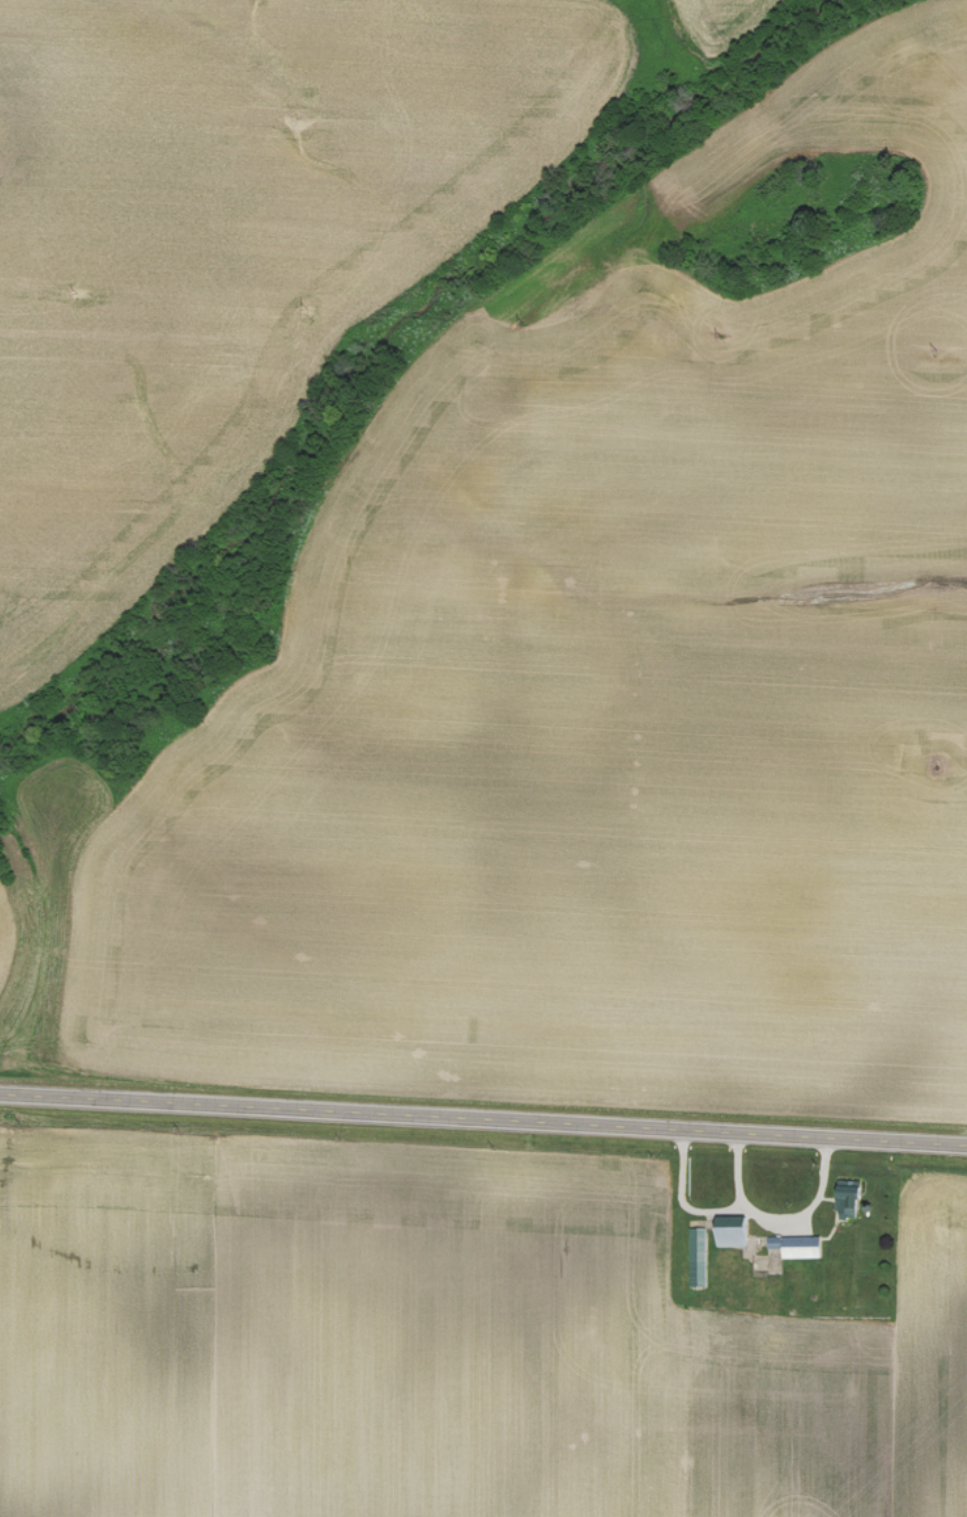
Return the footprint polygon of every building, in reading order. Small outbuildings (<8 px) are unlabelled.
[(705,1278),(704,1227),(688,1227),(690,1285),(698,1285),(697,1278),(705,1278)] [(779,1258),(819,1257),(818,1235),(766,1237),(766,1248),(779,1248),(779,1258)]
